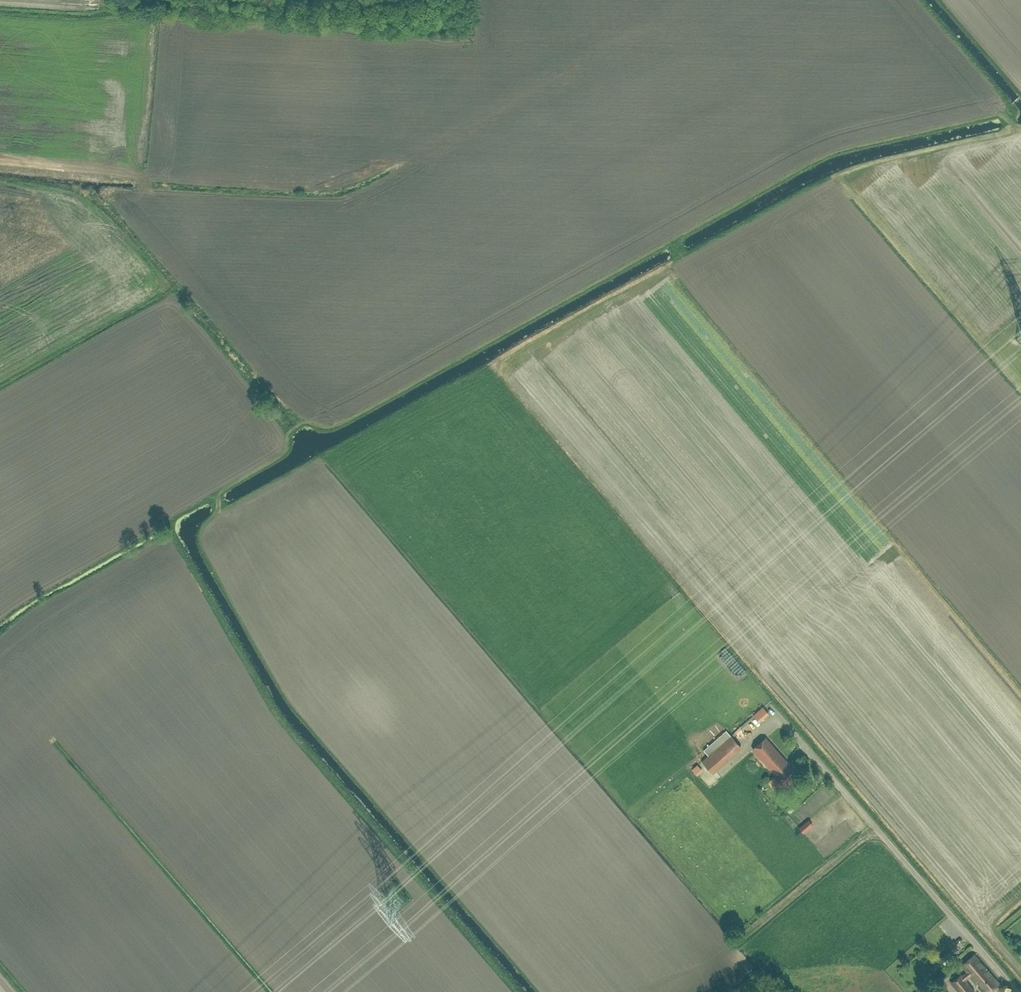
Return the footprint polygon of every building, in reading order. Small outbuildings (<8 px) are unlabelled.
[(759,717),(770,710),(765,703),(754,710),(759,717)] [(725,742),(734,752),(740,747),(730,736),(725,742)] [(786,760),(766,738),(754,748),(774,771),(775,769),(778,772),(774,775),(785,787),(801,772),(791,760),(787,764),(784,761),(786,760)] [(712,772),(728,757),(719,747),(702,762),(712,772)] [(947,966),(956,959),(949,951),(941,958),(947,966)] [(999,983),(974,953),(960,965),(966,971),(961,976),(960,974),(950,982),(959,991),(970,991),(973,990),(966,982),(971,978),(978,986),(979,984),(983,988),(981,989),(983,991),(989,991),(999,983)]
